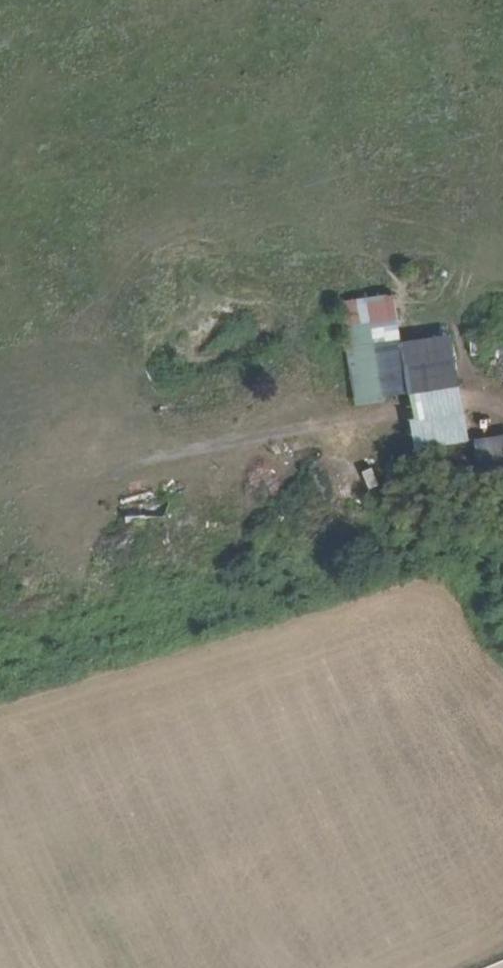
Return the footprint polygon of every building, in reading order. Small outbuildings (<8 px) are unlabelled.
[(425,447),(476,440),(461,332),(406,340),(399,293),(344,300),(358,405),(418,397),(425,447)] [(489,461),(502,460),(502,434),(488,435),(489,461)] [(399,454),(385,456),(390,487),(403,485),(399,454)] [(130,506),(160,493),(156,485),(126,498),(130,506)]
